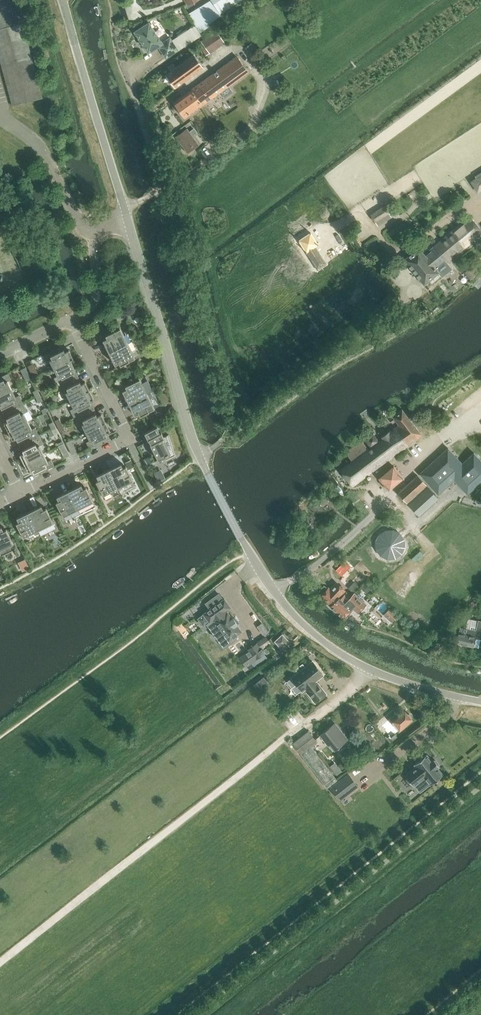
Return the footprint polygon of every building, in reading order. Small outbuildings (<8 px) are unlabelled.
[(12,106),(43,98),(22,23),(15,0),(0,0),(0,62),(12,106)] [(240,0),(210,0),(187,14),(196,27),(200,32),(209,26),(208,24),(225,12),(224,11),(240,0)] [(162,42),(149,22),(135,32),(148,53),(158,46),(166,57),(178,49),(170,37),(162,42)] [(211,52),(221,44),(212,32),(202,40),(211,52)] [(166,74),(175,87),(203,67),(194,54),(176,67),(173,63),(167,67),(170,71),(166,74)] [(232,92),(229,86),(249,72),(237,56),(174,101),(186,117),(220,92),(224,98),(232,92)] [(199,144),(192,135),(196,132),(193,128),(190,131),(187,128),(176,136),(188,152),(199,144)] [(480,190),(480,172),(470,179),(478,192),(480,190)] [(376,223),(390,214),(385,207),(371,216),(376,223)] [(478,236),(480,233),(480,231),(470,217),(430,249),(431,250),(425,255),(418,247),(404,259),(424,284),(439,272),(436,268),(445,260),(446,261),(478,236)] [(311,232),(299,240),(317,270),(326,264),(322,257),(321,258),(313,247),(318,244),(311,232)] [(127,343),(120,329),(106,335),(107,338),(103,340),(109,352),(127,343)] [(134,358),(127,343),(109,352),(115,364),(119,362),(121,364),(134,358)] [(73,358),(69,349),(65,351),(62,346),(43,356),(46,361),(50,360),(53,367),(73,358)] [(77,376),(74,368),(77,366),(73,358),(53,367),(58,376),(55,378),(58,385),(77,376)] [(39,375),(32,364),(28,366),(34,377),(39,375)] [(31,379),(25,367),(20,370),(26,381),(31,379)] [(8,381),(11,379),(8,373),(0,377),(0,395),(12,389),(8,381)] [(89,390),(85,382),(81,383),(77,376),(58,385),(62,393),(66,392),(70,400),(89,390)] [(146,394),(139,379),(139,378),(126,385),(127,387),(123,390),(129,402),(146,394)] [(144,381),(155,406),(160,404),(149,379),(144,381)] [(19,395),(15,397),(12,389),(0,395),(0,407),(3,413),(23,403),(19,395)] [(94,408),(90,400),(94,399),(89,390),(70,400),(74,408),(71,410),(75,418),(94,408)] [(154,408),(146,394),(129,402),(135,414),(140,412),(141,414),(154,408)] [(28,421),(24,413),(27,411),(23,403),(3,413),(7,421),(3,422),(8,431),(28,421)] [(105,422),(101,414),(97,416),(94,408),(75,418),(79,426),(82,424),(86,432),(105,422)] [(353,486),(405,447),(421,435),(402,410),(393,416),(397,421),(399,425),(382,438),(382,439),(378,442),(372,434),(365,440),(371,447),(368,449),(362,441),(345,453),(352,461),(341,470),(353,486)] [(39,435),(35,427),(31,429),(28,421),(8,431),(12,440),(15,438),(19,445),(39,435)] [(109,439),(106,433),(110,431),(105,422),(86,432),(90,440),(86,442),(89,448),(109,439)] [(170,454),(162,439),(164,438),(161,434),(157,427),(145,433),(151,444),(150,444),(158,460),(169,455),(169,454),(170,454)] [(43,453),(40,446),(43,444),(39,435),(19,445),(21,448),(23,453),(20,454),(24,463),(43,453)] [(77,451),(71,440),(66,442),(72,454),(77,451)] [(69,455),(64,443),(58,446),(64,458),(69,455)] [(449,474),(467,494),(480,481),(480,460),(474,452),(462,463),(448,448),(440,455),(441,456),(420,474),(433,488),(449,474)] [(54,466),(51,459),(47,461),(43,453),(24,463),(28,471),(31,470),(34,476),(54,466)] [(133,480),(126,468),(124,469),(121,464),(109,470),(118,487),(133,480)] [(394,466),(380,478),(388,488),(402,477),(394,466)] [(159,480),(166,477),(163,469),(156,471),(159,480)] [(118,487),(109,470),(97,476),(99,481),(97,482),(103,495),(118,487)] [(417,475),(398,493),(407,502),(426,485),(417,475)] [(93,501),(86,489),(84,490),(82,485),(69,491),(78,508),(93,501)] [(426,485),(407,502),(408,503),(408,504),(419,516),(438,498),(426,485)] [(78,508),(69,491),(57,497),(59,502),(57,503),(63,516),(78,508)] [(53,522),(47,509),(44,511),(42,506),(29,512),(38,529),(53,522)] [(38,529),(29,512),(17,518),(20,523),(17,524),(23,537),(38,529)] [(394,527),(391,526),(388,526),(386,527),(383,528),(381,529),(379,531),(377,533),(375,535),(374,537),(373,540),(372,543),(372,545),(373,548),(373,551),(374,553),(376,555),(378,557),(380,559),(382,561),(384,562),(387,562),(390,563),(392,563),(395,562),(397,561),(400,560),(402,559),(404,557),(406,555),(407,552),(408,550),(409,547),(409,544),(409,542),(408,539),(407,536),(405,534),(404,532),(401,530),(399,528),(396,527),(394,527)] [(7,530),(4,532),(2,527),(0,528),(0,549),(13,543),(7,530)] [(342,562),(339,558),(331,565),(334,569),(342,562)] [(324,585),(319,591),(323,594),(320,597),(330,606),(341,595),(345,590),(336,582),(330,589),(328,587),(328,588),(324,585)] [(354,582),(349,588),(352,592),(358,586),(354,582)] [(365,583),(361,587),(366,592),(370,588),(365,583)] [(341,595),(330,606),(343,618),(353,608),(358,613),(366,604),(354,593),(351,596),(346,592),(342,596),(341,595)] [(204,614),(197,618),(199,620),(198,621),(201,625),(202,624),(203,626),(207,624),(209,622),(214,618),(216,620),(215,620),(220,627),(218,628),(222,635),(224,633),(229,640),(229,639),(241,631),(237,624),(233,617),(232,618),(227,611),(226,612),(225,610),(230,607),(224,599),(204,614)] [(389,609),(385,613),(393,620),(396,615),(389,609)] [(473,646),(475,637),(480,639),(480,621),(468,618),(466,628),(460,626),(458,632),(456,642),(473,646)] [(289,641),(283,634),(282,634),(274,641),(281,648),(289,641)] [(266,637),(259,642),(262,647),(269,642),(266,637)] [(250,650),(240,658),(249,669),(253,665),(251,662),(264,653),(257,643),(249,649),(250,650)] [(302,690),(305,688),(315,702),(326,694),(315,680),(323,674),(312,660),(304,666),(302,663),(295,669),(298,671),(291,677),(302,690)] [(257,682),(254,684),(255,686),(260,692),(263,690),(260,686),(267,680),(265,678),(264,676),(257,682)] [(395,734),(412,719),(411,719),(412,716),(409,713),(407,713),(403,709),(397,714),(396,713),(383,724),(381,725),(387,732),(389,735),(386,738),(390,742),(397,736),(395,734)] [(347,739),(335,723),(320,734),(327,743),(328,742),(334,749),(347,739)] [(301,754),(317,742),(309,731),(292,743),(301,754)] [(437,767),(439,766),(434,759),(432,761),(426,754),(414,764),(416,766),(405,775),(414,786),(425,777),(430,784),(443,774),(437,767)] [(338,783),(332,788),(336,793),(342,788),(346,793),(356,786),(348,775),(338,783)]
